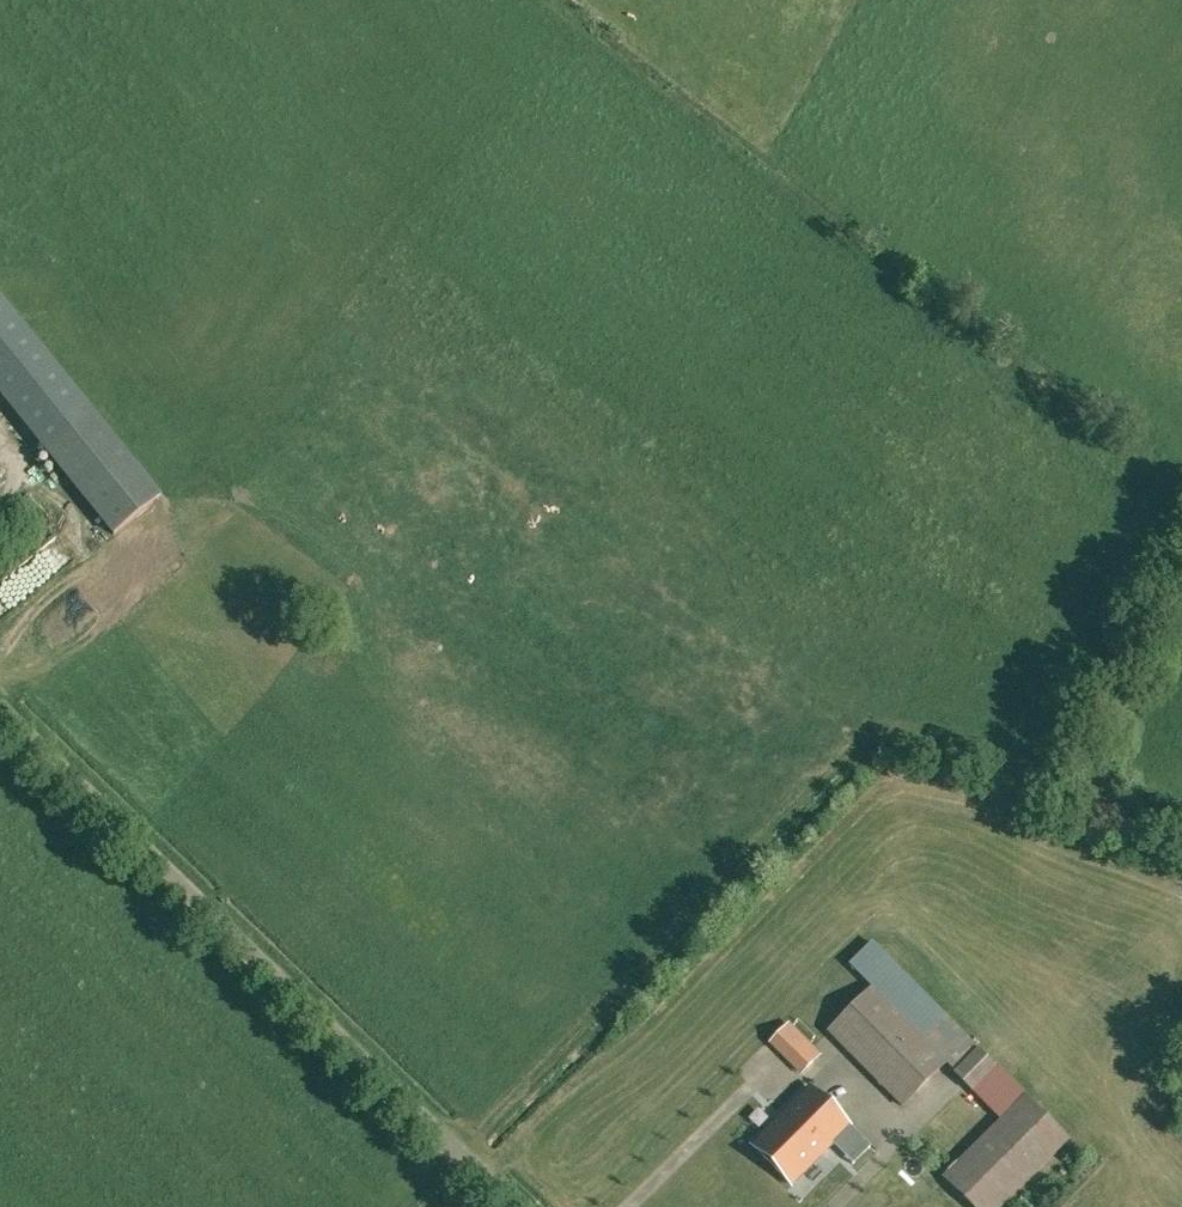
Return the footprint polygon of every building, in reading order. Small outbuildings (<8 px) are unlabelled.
[(0,317),(0,392),(97,510),(147,470),(10,308),(0,317)] [(848,966),(871,988),(829,1031),(903,1105),(933,1074),(944,1063),(969,1087),(992,1063),(871,941),(848,966)] [(786,1057),(801,1072),(818,1056),(802,1041),(786,1057)] [(792,1184),(849,1126),(808,1085),(751,1143),(792,1184)] [(943,1175),(975,1206),(1001,1206),(1066,1143),(1021,1098),(943,1175)]
